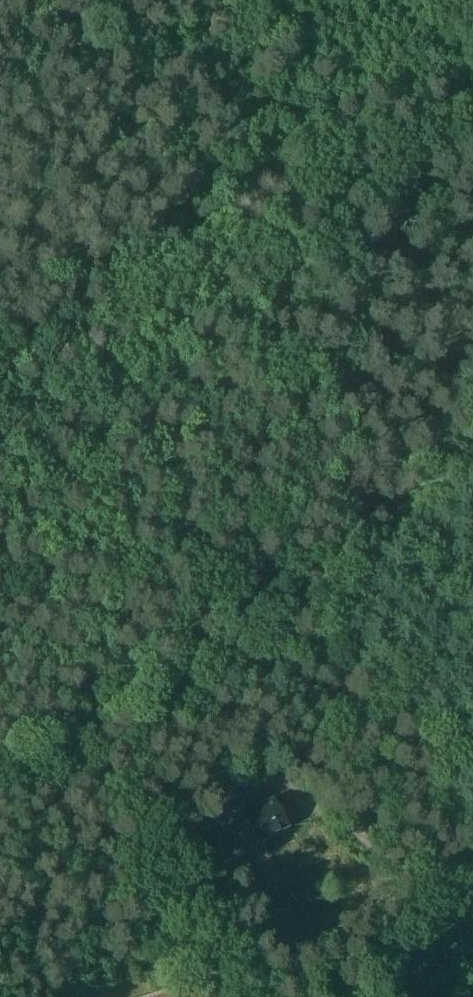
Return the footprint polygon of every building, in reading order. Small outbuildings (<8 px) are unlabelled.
[(237,798),(218,809),(225,821),(244,810),(237,798)] [(273,801),(244,817),(258,842),(287,826),(273,801)] [(209,982),(213,996),(226,996),(220,978),(209,982)] [(170,996),(207,996),(204,987),(170,996)]
